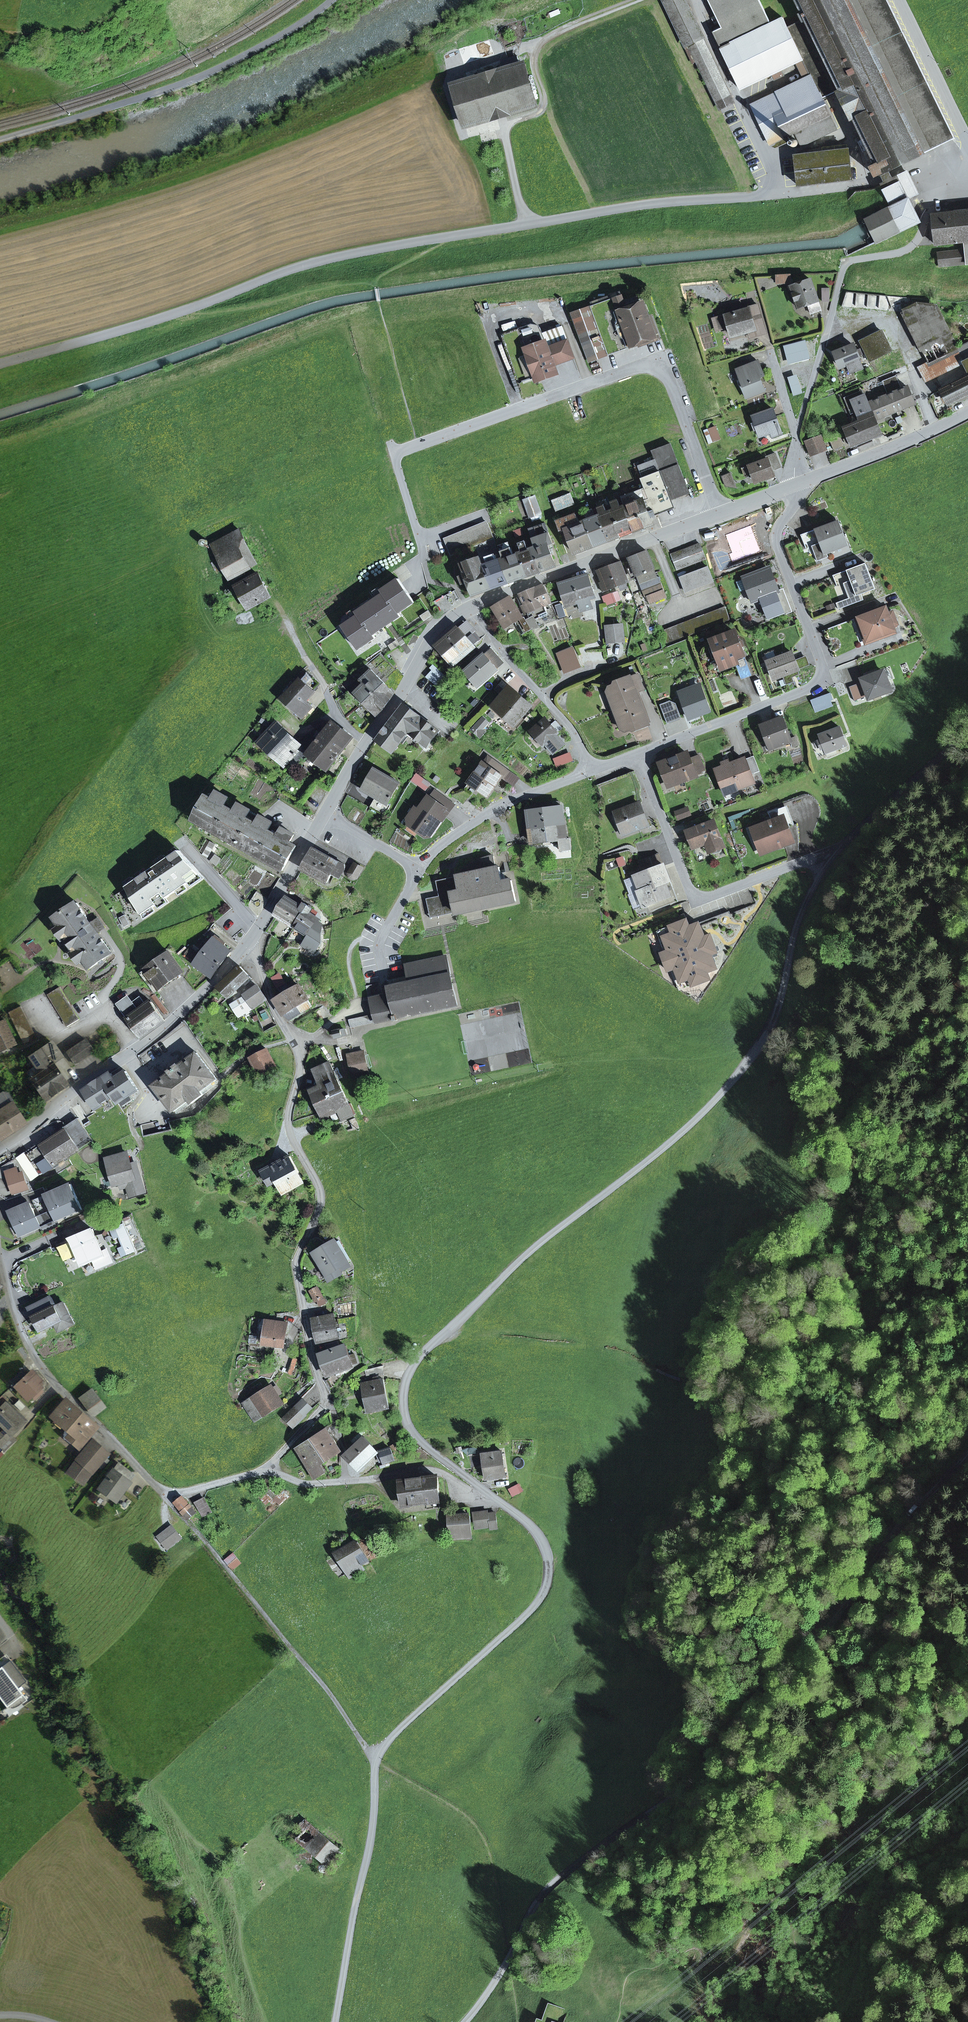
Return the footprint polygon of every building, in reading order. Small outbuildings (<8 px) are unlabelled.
[(702,37),(684,0),(664,0),(686,44),(688,43),(702,37)] [(788,27),(783,17),(771,23),(760,0),(708,0),(721,28),(713,32),(741,89),(772,74),(775,80),(784,75),(784,74),(782,70),(796,63),(802,60),(803,59),(788,27)] [(802,20),(788,27),(803,59),(802,60),(810,76),(811,76),(823,100),(838,93),(851,119),(854,118),(877,165),(871,167),(875,176),(881,173),(881,174),(887,171),(955,138),(887,0),(797,0),(803,12),(799,14),(802,20)] [(688,43),(720,109),(733,102),(702,37),(688,43)] [(782,70),(784,74),(798,67),(796,63),(782,70)] [(453,85),(466,126),(536,105),(524,64),(453,85)] [(811,76),(810,76),(776,92),(777,94),(752,106),(769,144),(771,143),(773,146),(776,148),(788,142),(786,138),(795,133),(802,146),(837,129),(823,100),(811,76)] [(795,148),(798,145),(798,142),(796,139),(792,139),(789,141),(789,145),(792,148),(795,148)] [(795,156),(798,186),(852,179),(849,149),(795,156)] [(889,175),(887,171),(881,174),(883,178),(885,182),(891,179),(889,175)] [(917,194),(907,172),(891,179),(885,182),(881,184),(892,207),(865,220),(866,221),(871,231),(876,242),(876,243),(919,222),(908,199),(917,194)] [(964,241),(967,241),(967,211),(932,214),(935,244),(964,241)] [(965,250),(938,253),(939,267),(967,264),(967,241),(964,241),(965,250)] [(790,278),(798,278),(798,274),(777,275),(777,283),(788,283),(790,281),(790,278)] [(808,304),(811,314),(822,310),(811,279),(791,286),(798,308),(808,304)] [(851,294),(845,308),(851,311),(857,296),(851,294)] [(609,354),(656,337),(642,300),(625,306),(621,296),(592,307),(609,354)] [(957,349),(934,304),(917,303),(902,310),(928,363),(919,368),(926,381),(963,363),(957,349)] [(752,320),(759,318),(755,304),(748,307),(749,309),(752,320)] [(730,328),(732,336),(748,331),(755,329),(756,334),(763,332),(759,318),(752,320),(749,309),(726,315),(730,328)] [(573,314),(590,361),(597,358),(580,311),(573,314)] [(726,314),(712,318),(715,332),(730,328),(726,315),(726,314)] [(573,357),(562,327),(542,334),(540,327),(528,325),(518,329),(536,380),(556,373),(553,364),(551,357),(555,355),(558,363),(573,357)] [(891,351),(881,331),(860,341),(870,362),(891,351)] [(785,347),(789,361),(803,358),(799,343),(785,347)] [(963,363),(964,363),(967,361),(967,344),(957,349),(963,363)] [(853,371),(862,368),(854,345),(835,353),(840,367),(849,363),(853,371)] [(742,387),(746,397),(764,390),(762,383),(759,377),(763,376),(764,375),(758,362),(737,370),(743,386),(742,387)] [(873,417),(913,401),(907,387),(902,389),(896,376),(882,381),(888,395),(867,403),(864,396),(852,401),(857,412),(861,422),(873,417)] [(949,404),(959,399),(967,394),(967,377),(942,390),(949,404)] [(851,414),(857,412),(852,401),(864,396),(861,391),(844,398),(851,414)] [(771,432),(773,437),(782,433),(773,409),(753,416),(760,436),(771,432)] [(871,438),(880,434),(873,417),(861,422),(845,428),(852,445),(862,441),(863,444),(872,441),(871,438)] [(708,429),(713,442),(720,439),(715,427),(708,429)] [(806,442),(811,455),(826,450),(821,436),(806,442)] [(834,450),(843,446),(840,437),(830,441),(834,450)] [(670,500),(689,493),(671,444),(652,451),(655,459),(638,466),(643,478),(641,479),(642,481),(643,481),(642,479),(660,473),(670,500)] [(764,478),(773,475),(772,471),(781,467),(776,454),(766,457),(767,459),(743,469),(745,476),(752,473),(755,482),(764,478)] [(642,481),(645,489),(645,488),(655,515),(674,508),(670,500),(660,473),(642,479),(643,481),(642,481)] [(723,476),(726,486),(737,488),(731,473),(723,476)] [(625,506),(624,507),(633,532),(653,524),(650,517),(655,515),(645,488),(645,489),(622,497),(625,506)] [(552,500),(556,511),(574,504),(570,493),(552,500)] [(524,500),(530,518),(540,514),(534,497),(524,500)] [(620,536),(633,532),(624,507),(621,508),(618,500),(611,503),(614,510),(611,511),(620,536)] [(598,516),(607,541),(620,536),(611,511),(607,513),(604,505),(598,508),(601,515),(598,516)] [(584,522),(594,546),(607,541),(598,516),(595,518),(592,510),(585,513),(588,520),(584,522)] [(566,530),(574,553),(594,546),(584,522),(579,523),(576,514),(558,521),(562,531),(566,530)] [(820,543),(824,555),(827,554),(848,546),(839,521),(815,529),(816,532),(820,543)] [(532,549),(540,571),(556,566),(548,545),(552,543),(545,522),(529,527),(536,547),(532,549)] [(487,523),(445,540),(451,555),(494,538),(487,523)] [(243,575),(241,571),(256,564),(239,530),(214,543),(233,581),(243,575)] [(518,554),(527,576),(540,571),(532,549),(529,550),(526,541),(519,544),(522,552),(518,554)] [(501,551),(511,548),(509,542),(499,546),(501,551)] [(811,546),(814,554),(817,561),(828,557),(827,554),(824,555),(820,543),(811,546)] [(705,559),(700,544),(671,555),(677,569),(705,559)] [(500,560),(509,583),(527,576),(518,554),(514,555),(511,548),(501,551),(503,559),(500,560)] [(643,590),(660,583),(647,552),(629,559),(633,568),(629,570),(632,577),(638,575),(643,590)] [(483,566),(491,589),(509,583),(500,560),(497,561),(495,555),(486,558),(488,564),(483,566)] [(462,564),(472,596),(491,589),(483,566),(480,558),(462,564)] [(599,583),(603,592),(619,585),(625,583),(628,582),(621,562),(599,571),(603,581),(599,583)] [(861,594),(875,589),(866,563),(846,570),(847,573),(850,580),(856,595),(853,597),(855,603),(863,600),(861,594)] [(694,572),(699,586),(713,581),(708,567),(694,572)] [(778,591),(770,569),(746,578),(750,588),(748,589),(752,600),(761,597),(775,592),(778,591)] [(680,577),(685,591),(699,586),(694,572),(680,577)] [(462,585),(468,583),(465,574),(459,576),(462,585)] [(237,586),(248,608),(270,596),(259,575),(237,586)] [(560,583),(564,594),(592,586),(588,575),(560,583)] [(748,589),(750,588),(746,578),(737,582),(740,592),(748,589)] [(358,615),(343,626),(355,644),(364,637),(368,643),(375,638),(373,635),(401,616),(399,613),(414,602),(398,579),(382,590),(384,593),(356,612),(358,615)] [(836,603),(838,609),(855,603),(853,597),(856,595),(850,580),(843,583),(849,598),(836,603)] [(643,590),(646,597),(647,597),(662,590),(660,583),(643,590)] [(530,618),(534,616),(535,619),(547,614),(544,605),(551,602),(543,585),(520,595),(521,596),(518,597),(522,606),(521,606),(524,614),(527,612),(530,618)] [(589,598),(595,596),(592,586),(564,594),(567,605),(579,601),(582,611),(592,608),(589,598)] [(666,597),(663,590),(662,590),(647,597),(650,604),(666,597)] [(615,600),(621,598),(618,592),(612,594),(615,600)] [(763,603),(778,598),(775,592),(761,597),(763,603)] [(603,597),(606,604),(615,600),(612,594),(603,597)] [(522,615),(511,598),(494,608),(506,628),(523,618),(522,615)] [(783,612),(778,598),(763,603),(768,617),(783,612)] [(725,606),(718,609),(723,622),(730,620),(725,606)] [(888,613),(886,607),(858,617),(865,636),(874,633),(877,640),(896,633),(893,626),(898,624),(894,615),(889,616),(888,613)] [(557,611),(560,618),(565,616),(563,609),(557,611)] [(716,625),(723,622),(718,609),(711,612),(716,625)] [(711,612),(704,614),(709,628),(716,625),(711,612)] [(704,614),(697,617),(702,630),(709,628),(704,614)] [(530,618),(526,619),(531,629),(539,627),(535,619),(534,616),(530,618)] [(697,617),(690,620),(695,633),(702,630),(697,617)] [(523,634),(531,629),(526,619),(525,620),(518,624),(523,634)] [(690,620),(683,622),(688,636),(695,633),(690,620)] [(468,637),(474,632),(466,622),(437,646),(446,656),(468,637)] [(683,622),(676,625),(681,638),(688,636),(683,622)] [(785,628),(792,648),(801,637),(796,624),(785,628)] [(606,627),(607,642),(624,640),(622,625),(606,627)] [(676,625),(669,628),(674,641),(681,638),(676,625)] [(674,641),(669,628),(662,631),(667,644),(674,641)] [(711,640),(713,645),(711,650),(714,657),(718,659),(720,664),(734,659),(737,666),(741,677),(750,674),(735,631),(711,640)] [(480,639),(474,632),(468,637),(446,656),(452,664),(480,639)] [(868,644),(877,640),(874,633),(865,636),(868,644)] [(559,654),(567,673),(579,668),(572,649),(559,654)] [(769,665),(777,661),(776,658),(774,652),(766,655),(769,665)] [(768,665),(774,679),(783,675),(798,670),(798,669),(795,661),(792,653),(776,658),(777,661),(769,665),(768,665)] [(485,655),(466,671),(478,685),(497,669),(485,655)] [(798,669),(808,665),(805,657),(795,661),(798,669)] [(723,671),(737,666),(734,659),(720,664),(723,671)] [(357,694),(364,702),(384,683),(371,670),(360,680),(365,686),(357,694)] [(791,677),(800,673),(798,670),(783,675),(784,679),(791,677)] [(887,681),(892,679),(889,670),(883,672),(887,681)] [(880,694),(890,690),(887,681),(883,672),(883,671),(875,674),(868,677),(862,679),(863,682),(849,687),(854,701),(868,696),(869,698),(873,697),(880,694)] [(311,706),(305,700),(320,684),(307,673),(283,699),(301,717),(311,706)] [(638,700),(635,692),(643,689),(638,675),(606,687),(608,691),(615,709),(638,700)] [(376,715),(385,707),(394,693),(384,683),(364,702),(376,715)] [(502,696),(506,691),(499,685),(495,689),(502,696)] [(691,693),(702,689),(700,685),(689,689),(691,693)] [(502,696),(493,706),(514,724),(530,706),(509,688),(506,691),(502,696)] [(710,710),(702,689),(691,693),(689,689),(679,692),(689,718),(710,710)] [(612,710),(615,709),(608,691),(606,696),(611,710),(612,710)] [(830,694),(827,695),(811,701),(815,712),(831,706),(829,701),(832,700),(830,694)] [(633,729),(647,724),(638,700),(615,709),(622,728),(625,729),(630,728),(633,729)] [(662,711),(676,705),(676,703),(670,701),(660,705),(662,711)] [(414,735),(427,746),(439,731),(404,704),(376,740),(392,752),(404,737),(409,741),(414,735)] [(662,711),(667,723),(681,718),(676,705),(662,711)] [(617,726),(622,728),(615,709),(612,710),(611,710),(617,726)] [(761,726),(767,741),(770,739),(774,748),(791,741),(793,747),(798,745),(795,737),(791,739),(782,717),(761,726)] [(547,741),(555,751),(563,744),(555,734),(557,733),(551,726),(546,720),(532,731),(543,744),(547,741)] [(307,754),(327,770),(353,737),(333,721),(321,737),(314,731),(302,747),(288,762),(294,768),(307,754)] [(562,728),(556,721),(551,726),(557,733),(562,728)] [(302,747),(277,723),(261,741),(285,764),(287,762),(288,762),(302,747)] [(477,724),(472,730),(480,737),(485,732),(477,724)] [(840,727),(819,735),(821,741),(823,748),(825,753),(842,747),(843,749),(847,748),(846,745),(847,745),(840,727)] [(767,750),(774,748),(770,739),(767,741),(764,742),(767,750)] [(660,763),(665,775),(671,778),(672,781),(673,784),(696,776),(689,759),(687,753),(682,755),(660,763)] [(557,766),(572,760),(569,754),(555,759),(557,766)] [(696,776),(705,772),(699,755),(689,759),(696,776)] [(513,787),(520,778),(489,756),(488,757),(505,770),(501,776),(502,776),(501,777),(513,787)] [(750,774),(759,771),(754,756),(744,759),(750,774)] [(502,776),(501,776),(505,770),(488,757),(469,782),(488,796),(501,777),(502,776)] [(750,774),(744,759),(738,762),(737,763),(734,764),(733,764),(730,765),(729,767),(725,768),(724,767),(717,770),(726,795),(738,791),(737,788),(753,782),(750,774)] [(364,787),(379,797),(372,809),(384,816),(390,806),(387,804),(391,798),(391,799),(392,797),(399,783),(374,769),(364,787)] [(598,785),(599,787),(630,775),(629,773),(598,785)] [(412,781),(426,791),(430,784),(416,774),(412,781)] [(669,786),(673,784),(672,781),(671,778),(665,775),(669,786)] [(268,830),(272,823),(261,816),(257,824),(246,818),(250,810),(239,804),(235,811),(224,806),(228,798),(217,792),(213,799),(206,795),(193,820),(205,827),(228,840),(250,852),(273,865),(282,871),(296,846),(290,842),(294,835),(282,829),(278,836),(268,830)] [(442,814),(446,809),(444,808),(448,802),(449,801),(435,792),(431,798),(428,796),(418,810),(415,808),(408,818),(423,830),(424,837),(431,836),(445,817),(442,814)] [(442,814),(445,817),(453,805),(448,802),(444,808),(446,809),(442,814)] [(554,815),(564,814),(563,806),(560,807),(560,802),(536,804),(537,810),(528,811),(529,818),(547,816),(547,817),(554,815)] [(623,831),(624,834),(647,825),(639,803),(616,812),(617,815),(623,831)] [(790,825),(794,824),(787,806),(783,807),(790,825)] [(790,825),(783,807),(768,813),(772,823),(754,830),(758,841),(762,840),(766,850),(791,841),(786,827),(790,825)] [(676,812),(678,819),(685,817),(682,810),(676,812)] [(531,830),(530,828),(565,824),(564,814),(554,815),(547,817),(547,816),(529,818),(530,824),(527,824),(527,831),(531,830)] [(619,833),(623,831),(617,815),(613,816),(619,833)] [(424,837),(423,830),(408,818),(407,824),(424,837)] [(687,831),(693,848),(706,843),(709,852),(723,846),(714,821),(687,831)] [(530,828),(531,830),(532,844),(559,841),(560,851),(571,849),(570,839),(566,839),(565,824),(530,828)] [(762,840),(758,841),(754,830),(752,831),(751,832),(758,851),(760,852),(766,850),(762,840)] [(169,852),(172,856),(180,850),(177,846),(169,852)] [(327,863),(328,864),(332,858),(315,848),(303,869),(319,878),(327,863)] [(189,882),(201,874),(180,850),(172,856),(168,859),(159,865),(149,872),(140,878),(136,881),(127,887),(142,915),(154,907),(157,904),(166,898),(177,891),(186,885),(189,882)] [(654,869),(663,865),(659,853),(638,861),(641,870),(638,871),(639,874),(647,871),(646,869),(653,866),(654,869)] [(156,860),(159,865),(168,859),(165,854),(156,860)] [(219,864),(227,869),(233,861),(226,856),(219,864)] [(457,876),(458,883),(453,884),(454,893),(451,893),(456,913),(516,901),(512,880),(503,882),(500,867),(496,868),(493,856),(477,862),(469,866),(462,872),(463,875),(457,876)] [(341,870),(344,865),(332,858),(328,864),(327,863),(319,878),(327,883),(331,875),(339,879),(343,872),(341,870)] [(351,869),(360,874),(363,868),(354,863),(351,869)] [(646,869),(647,871),(639,874),(634,876),(640,891),(638,892),(638,893),(670,880),(664,865),(663,865),(654,869),(653,866),(646,869)] [(137,874),(140,878),(149,872),(146,867),(137,874)] [(354,879),(357,878),(360,874),(351,869),(349,873),(350,877),(354,879)] [(189,882),(193,887),(204,879),(201,874),(189,882)] [(124,882),(127,887),(136,881),(133,876),(124,882)] [(431,919),(456,913),(451,893),(454,893),(453,884),(458,883),(457,876),(436,881),(439,896),(426,899),(431,919)] [(638,892),(640,891),(634,876),(625,880),(630,895),(638,893),(638,892)] [(669,891),(673,890),(670,880),(638,893),(643,906),(647,905),(649,912),(673,903),(669,891)] [(177,891),(180,896),(189,889),(186,885),(177,891)] [(673,903),(678,901),(673,890),(669,891),(673,903)] [(634,910),(643,906),(638,893),(630,895),(629,896),(634,910)] [(157,904),(160,909),(170,902),(166,898),(157,904)] [(287,898),(276,915),(294,927),(301,917),(300,916),(308,905),(304,903),(301,907),(287,898)] [(101,938),(99,938),(87,920),(87,918),(77,903),(55,918),(60,926),(66,934),(66,938),(66,939),(74,951),(75,951),(78,952),(84,960),(90,968),(112,953),(101,938)] [(310,913),(313,909),(308,905),(300,916),(301,917),(294,927),(308,936),(319,920),(310,913)] [(142,915),(145,919),(157,911),(154,907),(142,915)] [(699,923),(689,926),(684,914),(678,916),(680,922),(669,926),(672,933),(663,937),(668,951),(664,952),(661,953),(667,971),(671,970),(675,968),(680,982),(689,979),(692,986),(709,979),(707,972),(716,969),(711,955),(717,952),(710,935),(704,937),(699,923)] [(124,927),(130,924),(125,915),(120,918),(124,927)] [(66,938),(66,934),(60,926),(56,929),(58,933),(57,936),(61,937),(63,940),(66,939),(66,938)] [(664,952),(668,951),(663,937),(672,933),(669,926),(656,931),(664,952)] [(210,942),(195,963),(205,971),(214,960),(213,958),(223,945),(224,946),(225,943),(222,941),(220,943),(214,938),(210,942)] [(193,949),(199,953),(206,943),(201,939),(193,949)] [(212,976),(228,955),(229,956),(231,953),(228,951),(230,950),(224,946),(223,945),(213,958),(214,960),(205,971),(212,976)] [(185,954),(190,958),(195,952),(190,948),(185,954)] [(79,964),(84,960),(78,952),(75,951),(74,951),(72,953),(74,956),(73,959),(77,959),(79,964)] [(140,973),(154,993),(184,972),(170,953),(140,973)] [(456,1005),(446,957),(407,965),(410,982),(389,987),(391,995),(371,999),(374,1014),(348,1020),(350,1028),(393,1019),(393,1021),(397,1020),(396,1018),(456,1005)] [(240,967),(218,987),(228,997),(250,977),(240,967)] [(689,979),(680,982),(675,968),(671,970),(679,991),(692,986),(689,979)] [(273,978),(278,987),(283,984),(278,975),(273,978)] [(284,1015),(289,1019),(302,1012),(289,992),(290,991),(286,984),(281,987),(285,994),(275,1001),(284,1015)] [(254,1008),(266,1000),(258,986),(245,995),(254,1008)] [(312,1006),(300,986),(290,991),(289,992),(302,1012),(312,1006)] [(67,1027),(79,1019),(60,987),(48,995),(67,1027)] [(128,997),(119,1004),(142,1037),(162,1023),(157,1017),(161,1015),(151,1002),(145,1006),(140,998),(133,1004),(128,997)] [(8,1013),(25,1046),(37,1040),(21,1006),(8,1013)] [(16,1043),(4,1020),(0,1022),(0,1050),(16,1043)] [(346,1036),(344,1029),(334,1031),(336,1038),(346,1036)] [(67,1052),(75,1064),(94,1052),(86,1039),(67,1052)] [(27,1072),(31,1078),(40,1072),(53,1063),(62,1057),(51,1041),(29,1057),(36,1066),(27,1072)] [(260,1077),(277,1069),(267,1050),(251,1058),(260,1077)] [(348,1054),(353,1078),(368,1074),(363,1051),(348,1054)] [(192,1103),(203,1095),(201,1091),(217,1079),(197,1053),(180,1066),(179,1065),(170,1071),(171,1072),(154,1086),(173,1112),(189,1100),(192,1103)] [(53,1063),(40,1072),(31,1078),(30,1078),(46,1100),(68,1085),(53,1063)] [(319,1103),(340,1094),(344,1092),(330,1063),(315,1069),(323,1087),(320,1088),(313,1091),(319,1103)] [(320,1088),(323,1087),(315,1069),(313,1070),(320,1088)] [(85,1090),(96,1108),(103,1104),(109,1100),(114,1097),(118,1103),(121,1102),(131,1095),(138,1090),(126,1071),(114,1079),(111,1074),(85,1090)] [(26,1121),(8,1093),(3,1092),(0,1094),(0,1135),(2,1137),(26,1121)] [(347,1099),(343,1100),(340,1094),(319,1103),(324,1115),(339,1108),(344,1120),(354,1115),(347,1099)] [(121,1102),(124,1107),(134,1100),(131,1095),(121,1102)] [(107,1111),(114,1107),(109,1100),(103,1104),(107,1111)] [(92,1140),(78,1118),(66,1126),(64,1127),(66,1130),(76,1145),(78,1143),(81,1148),(92,1140)] [(144,1137),(172,1130),(169,1120),(141,1126),(144,1137)] [(64,1127),(16,1158),(31,1181),(40,1175),(28,1156),(36,1150),(36,1149),(66,1130),(64,1127)] [(28,1156),(40,1175),(79,1150),(79,1149),(81,1148),(78,1143),(76,1145),(66,1130),(36,1149),(36,1150),(28,1156)] [(128,1186),(131,1196),(144,1192),(136,1164),(131,1165),(128,1153),(107,1159),(114,1185),(120,1183),(121,1188),(128,1186)] [(304,1182),(290,1156),(263,1171),(269,1182),(276,1179),(284,1192),(304,1182)] [(28,1189),(23,1173),(19,1175),(17,1169),(7,1172),(14,1193),(28,1189)] [(71,1184),(46,1195),(52,1210),(57,1220),(82,1210),(71,1184)] [(31,1224),(38,1221),(36,1217),(30,1203),(9,1212),(15,1226),(10,1228),(14,1236),(19,1234),(20,1236),(34,1230),(33,1229),(31,1224)] [(57,1220),(52,1210),(36,1217),(38,1221),(31,1224),(33,1229),(40,1227),(42,1230),(58,1223),(57,1220)] [(128,1237),(123,1225),(116,1228),(119,1236),(121,1240),(128,1237)] [(93,1229),(72,1238),(74,1243),(84,1266),(95,1261),(104,1257),(102,1252),(93,1229)] [(57,1244),(59,1249),(74,1243),(72,1238),(57,1244)] [(124,1247),(119,1249),(122,1256),(134,1251),(129,1239),(122,1242),(124,1247)] [(336,1240),(314,1253),(322,1268),(321,1269),(328,1281),(341,1273),(341,1272),(338,1268),(349,1262),(336,1240)] [(98,1268),(112,1262),(107,1250),(102,1252),(104,1257),(95,1261),(98,1268)] [(338,1268),(341,1272),(351,1267),(349,1262),(338,1268)] [(310,1291),(315,1302),(318,1300),(323,1298),(318,1288),(310,1291)] [(74,1324),(64,1303),(56,1307),(52,1297),(30,1308),(41,1331),(54,1324),(62,1321),(66,1328),(74,1324)] [(314,1318),(318,1341),(338,1338),(333,1315),(314,1318)] [(266,1331),(265,1344),(283,1346),(286,1322),(261,1319),(259,1330),(266,1331)] [(58,1332),(66,1328),(62,1321),(54,1324),(58,1332)] [(321,1354),(328,1375),(339,1371),(348,1369),(348,1367),(357,1363),(354,1354),(349,1356),(346,1346),(340,1348),(338,1341),(327,1344),(329,1352),(321,1354)] [(389,1408),(383,1379),(374,1381),(374,1378),(383,1375),(381,1367),(365,1370),(368,1382),(364,1383),(370,1412),(389,1408)] [(22,1371),(11,1381),(28,1399),(32,1395),(35,1398),(42,1392),(39,1388),(41,1387),(40,1386),(42,1384),(40,1382),(41,1381),(32,1372),(27,1377),(22,1371)] [(283,1405),(272,1388),(253,1399),(253,1400),(250,1402),(249,1401),(244,1405),(255,1422),(283,1405)] [(80,1397),(95,1416),(106,1407),(92,1389),(80,1397)] [(68,1437),(79,1447),(90,1435),(92,1433),(97,1428),(66,1400),(54,1414),(58,1417),(73,1431),(68,1437)] [(305,1415),(312,1409),(303,1400),(297,1406),(305,1415)] [(26,1421),(8,1402),(0,1409),(0,1423),(5,1428),(12,1435),(26,1421)] [(295,1425),(305,1415),(297,1406),(286,1416),(295,1425)] [(12,1435),(5,1428),(0,1433),(0,1446),(9,1438),(12,1435)] [(317,1451),(316,1452),(322,1463),(334,1455),(335,1456),(340,1453),(335,1440),(328,1430),(311,1441),(317,1451)] [(92,1472),(108,1453),(93,1441),(95,1439),(90,1435),(79,1447),(84,1451),(77,1460),(92,1472)] [(375,1455),(378,1453),(377,1452),(364,1437),(346,1455),(359,1470),(375,1455)] [(4,1451),(13,1442),(9,1438),(0,1446),(4,1451)] [(321,1464),(322,1463),(316,1452),(317,1451),(311,1441),(298,1448),(307,1464),(304,1465),(308,1471),(309,1470),(314,1480),(326,1472),(321,1464)] [(381,1451),(377,1452),(378,1453),(380,1462),(383,1461),(384,1463),(395,1460),(390,1448),(381,1451)] [(483,1454),(487,1480),(506,1477),(502,1451),(483,1454)] [(68,1472),(84,1484),(92,1472),(77,1460),(68,1472)] [(100,1488),(116,1500),(130,1481),(128,1480),(133,1474),(119,1463),(100,1488)] [(439,1501),(437,1477),(401,1482),(403,1506),(439,1501)] [(518,1494),(523,1491),(519,1484),(514,1487),(518,1494)] [(509,1490),(513,1497),(518,1494),(514,1487),(509,1490)] [(183,1497),(175,1503),(178,1508),(186,1501),(183,1497)] [(202,1517),(211,1512),(204,1499),(195,1503),(202,1517)] [(186,1501),(178,1508),(181,1511),(189,1505),(186,1501)] [(189,1505),(181,1511),(185,1515),(192,1509),(189,1505)] [(185,1515),(188,1519),(196,1513),(192,1509),(185,1515)] [(473,1513),(475,1528),(490,1526),(488,1514),(488,1512),(473,1513)] [(490,1529),(498,1528),(496,1513),(488,1514),(490,1526),(490,1529)] [(472,1537),(470,1516),(450,1518),(451,1539),(472,1537)] [(165,1532),(174,1543),(181,1538),(172,1526),(165,1532)] [(168,1548),(174,1543),(165,1532),(159,1537),(168,1548)] [(358,1542),(337,1554),(351,1577),(365,1570),(362,1564),(368,1560),(358,1542)] [(241,1563),(234,1554),(226,1560),(233,1569),(241,1563)] [(11,1660),(6,1654),(0,1659),(0,1668),(11,1660)] [(22,1675),(11,1660),(0,1668),(0,1698),(7,1707),(19,1698),(23,1703),(27,1700),(15,1684),(22,1675)] [(7,1707),(11,1712),(23,1703),(19,1698),(7,1707)] [(305,1830),(298,1839),(307,1847),(320,1832),(306,1820),(301,1826),(305,1830)] [(330,1868),(342,1851),(320,1832),(307,1847),(330,1867),(329,1868),(330,1868)] [(538,2018),(536,2021),(565,2021),(569,2010),(549,2003),(543,2020),(538,2018)]
